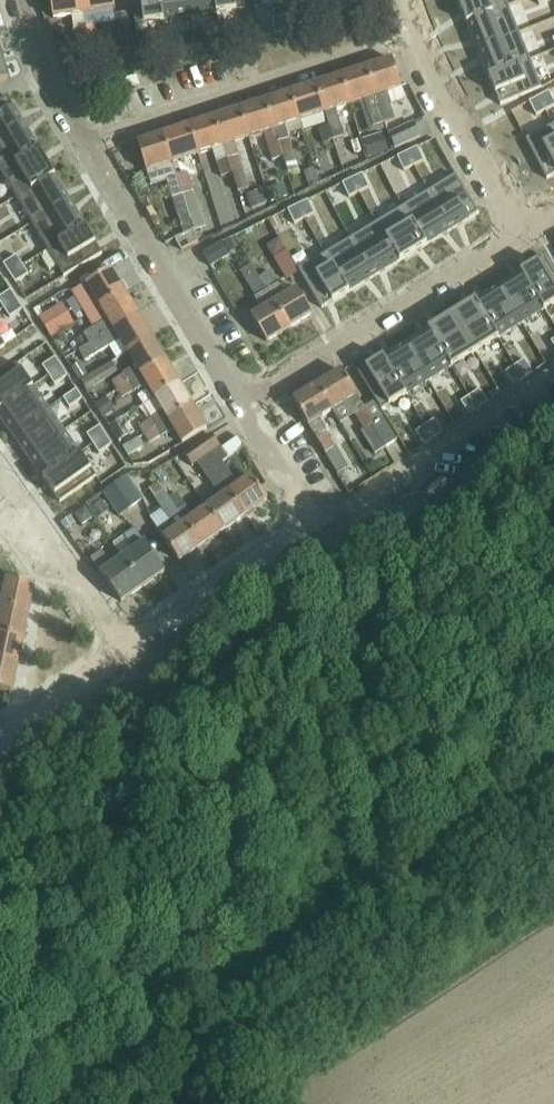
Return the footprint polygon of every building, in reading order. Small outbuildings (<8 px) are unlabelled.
[(82,0),(50,0),(53,20),(72,17),(78,58),(100,54),(98,43),(88,44),(86,28),(84,15),(82,0)] [(84,15),(115,11),(114,0),(82,0),(84,15)] [(132,2),(136,26),(164,22),(161,0),(132,0),(132,2)] [(164,22),(190,18),(188,0),(161,0),(164,22)] [(190,18),(217,15),(215,0),(188,0),(190,18)] [(217,15),(224,14),(245,11),(244,0),(215,0),(217,15)] [(253,5),(254,10),(270,8),(282,6),(281,0),(253,0),(253,5)] [(467,24),(508,7),(505,0),(457,0),(467,24)] [(508,7),(467,24),(478,51),(519,34),(508,7)] [(348,10),(337,11),(340,26),(351,25),(348,10)] [(337,11),(326,13),(328,28),(340,26),(337,11)] [(133,40),(130,21),(130,14),(114,17),(119,52),(134,50),(133,40)] [(295,17),(283,19),(286,34),(297,32),(295,17)] [(283,19),(272,20),(274,36),(286,34),(283,19)] [(88,44),(98,43),(96,27),(86,28),(88,44)] [(230,27),(219,28),(221,43),(232,42),(230,27)] [(219,28),(208,30),(210,45),(221,43),(219,28)] [(177,34),(166,36),(168,51),(179,50),(177,34)] [(519,34),(478,51),(489,78),(530,61),(519,34)] [(166,36),(154,37),(156,53),(168,51),(166,36)] [(392,60),(366,69),(384,125),(394,122),(395,121),(391,108),(392,107),(387,93),(402,89),(392,60)] [(530,61),(489,78),(501,106),(542,89),(530,61)] [(366,69),(341,77),(350,105),(359,102),(370,135),(386,130),(384,125),(366,69)] [(350,105),(341,77),(316,85),(325,113),(329,127),(334,141),(344,138),(335,110),(350,105)] [(325,113),(316,85),(291,94),(299,122),(325,113)] [(539,98),(546,112),(553,108),(553,103),(549,93),(539,98)] [(291,94),(265,102),(274,130),(283,159),(288,175),(299,172),(288,136),(285,126),(299,122),(291,94)] [(0,102),(0,139),(24,125),(8,98),(0,102)] [(539,98),(529,103),(536,117),(546,112),(539,98)] [(265,102),(240,110),(249,138),(262,134),(271,163),(283,159),(265,102)] [(249,138),(240,110),(214,119),(232,174),(238,193),(249,190),(234,143),(249,138)] [(188,127),(198,155),(211,150),(220,178),(232,174),(214,119),(188,127)] [(389,136),(395,150),(420,138),(413,124),(397,132),(389,136)] [(0,139),(0,171),(1,173),(39,151),(24,125),(0,139)] [(198,155),(188,127),(163,135),(172,163),(198,155)] [(334,141),(329,127),(317,131),(322,145),(334,141)] [(526,141),(547,180),(553,177),(553,128),(553,127),(526,141)] [(171,199),(183,195),(176,176),(172,163),(163,135),(137,144),(137,145),(146,172),(151,186),(165,182),(171,199)] [(382,135),(363,142),(368,159),(388,153),(382,135)] [(417,149),(407,153),(414,167),(424,162),(417,149)] [(39,151),(1,173),(17,199),(55,177),(39,151)] [(407,153),(397,158),(404,172),(414,167),(407,153)] [(318,185),(313,170),(304,173),(309,188),(318,185)] [(176,176),(183,195),(193,191),(187,173),(176,176)] [(363,175),(353,180),(359,194),(369,189),(363,175)] [(55,177),(17,199),(32,225),(71,203),(55,177)] [(434,190),(429,193),(452,231),(479,215),(479,214),(474,206),(469,198),(462,186),(458,179),(456,177),(434,190)] [(353,180),(342,185),(349,199),(359,194),(353,180)] [(272,204),(288,199),(284,187),(268,192),(272,204)] [(252,210),(267,205),(263,193),(248,198),(252,210)] [(429,193),(404,208),(427,247),(429,245),(452,231),(429,193)] [(308,202),(298,207),(305,220),(315,216),(309,204),(308,202)] [(71,203),(32,225),(48,251),(86,228),(71,203)] [(298,207),(288,211),(290,217),(294,225),(305,220),(298,207)] [(404,208),(378,224),(401,262),(426,247),(427,247),(404,208)] [(378,224),(352,240),(375,278),(386,271),(400,262),(401,262),(378,224)] [(86,228),(48,251),(64,278),(102,255),(86,228)] [(193,230),(174,239),(180,252),(199,244),(193,230)] [(228,253),(238,247),(232,238),(223,243),(228,253)] [(352,240),(326,255),(332,266),(349,294),(374,278),(375,278),(352,240)] [(203,254),(205,257),(212,269),(229,259),(226,253),(223,248),(221,244),(203,254)] [(299,272),(290,257),(288,253),(274,262),(286,283),(301,274),(299,272)] [(305,268),(299,272),(301,274),(305,282),(310,290),(322,310),(349,294),(332,266),(326,255),(305,268)] [(17,256),(4,265),(10,274),(23,266),(17,256)] [(521,273),(545,311),(546,311),(553,305),(553,273),(545,258),(521,273)] [(23,266),(10,274),(16,283),(29,275),(23,266)] [(289,329),(259,279),(252,267),(240,274),(256,301),(262,311),(252,318),(267,343),(289,329)] [(99,309),(125,293),(112,270),(85,286),(99,309)] [(259,279),(289,329),(313,315),(298,289),(285,297),(279,287),(278,287),(269,273),(259,279)] [(521,273),(498,287),(522,325),(545,311),(521,273)] [(496,289),(475,302),(498,340),(500,339),(522,325),(498,287),(496,289)] [(0,299),(0,303),(4,309),(17,301),(11,291),(0,299)] [(125,293),(99,309),(106,321),(82,336),(88,346),(138,315),(125,293)] [(17,301),(4,309),(10,319),(23,310),(17,301)] [(475,302),(452,316),(475,354),(498,340),(475,302)] [(54,309),(39,319),(51,339),(66,330),(54,309)] [(89,346),(78,353),(81,357),(85,364),(109,349),(116,360),(126,354),(152,338),(141,319),(138,315),(132,319),(89,346)] [(442,322),(429,330),(452,368),(462,362),(475,354),(452,316),(442,322)] [(429,330),(406,345),(429,382),(451,369),(452,368),(429,330)] [(152,338),(126,354),(134,367),(125,372),(125,373),(114,380),(120,389),(165,361),(152,338)] [(76,343),(81,351),(88,346),(83,339),(76,343)] [(6,368),(28,355),(20,341),(0,353),(0,358),(6,368)] [(385,358),(383,359),(406,397),(415,391),(429,382),(406,345),(385,358)] [(101,358),(92,364),(97,371),(106,366),(101,358)] [(56,359),(43,368),(49,377),(62,369),(56,359)] [(383,359),(359,374),(367,388),(382,411),(396,403),(406,397),(383,359)] [(120,370),(114,361),(106,366),(97,371),(83,380),(89,389),(120,370)] [(179,384),(165,361),(120,389),(125,398),(136,391),(137,392),(146,386),(154,399),(179,384)] [(525,361),(515,367),(524,380),(533,374),(525,361)] [(80,364),(72,369),(79,381),(87,376),(80,364)] [(0,377),(0,412),(33,388),(17,365),(0,377)] [(515,367),(506,373),(514,386),(524,380),(515,367)] [(62,369),(49,377),(55,387),(68,378),(62,369)] [(342,372),(317,387),(333,412),(345,404),(352,414),(353,413),(363,430),(362,431),(375,452),(386,445),(396,439),(383,417),(373,401),(364,407),(357,397),(342,372)] [(179,384),(154,399),(162,413),(153,418),(154,419),(142,426),(147,435),(193,407),(179,384)] [(485,390),(492,401),(499,397),(491,386),(485,390)] [(333,412),(317,387),(293,402),(309,427),(338,475),(350,468),(337,446),(327,429),(321,419),(333,412)] [(0,412),(0,419),(13,436),(49,411),(33,388),(0,412)] [(76,391),(63,400),(70,409),(82,400),(76,391)] [(479,391),(470,397),(479,410),(488,404),(479,391)] [(117,409),(109,395),(97,403),(105,416),(117,409)] [(470,397),(461,403),(469,416),(479,410),(470,397)] [(207,431),(193,407),(147,435),(151,443),(164,436),(173,430),(183,446),(203,434),(207,431)] [(49,411),(13,436),(28,458),(65,433),(49,411)] [(120,420),(109,426),(118,441),(128,434),(120,420)] [(434,421),(425,427),(433,440),(443,434),(434,421)] [(425,427),(415,433),(424,446),(433,440),(425,427)] [(100,428),(87,436),(93,446),(106,437),(100,428)] [(65,433),(28,458),(44,481),(80,455),(65,433)] [(198,464),(220,448),(211,435),(182,453),(192,468),(198,464)] [(106,437),(93,446),(99,455),(112,446),(106,437)] [(146,446),(141,438),(127,447),(131,455),(146,446)] [(220,448),(198,464),(206,476),(215,470),(246,516),(268,500),(252,477),(239,486),(224,464),(229,461),(220,448)] [(80,455),(44,481),(60,504),(96,478),(80,455)] [(108,466),(96,475),(103,485),(116,476),(108,466)] [(224,531),(246,516),(215,470),(206,476),(222,498),(207,508),(224,531)] [(127,476),(114,485),(130,508),(143,499),(127,476)] [(178,513),(168,499),(156,482),(148,488),(170,521),(157,529),(163,539),(179,562),(202,546),(178,513)] [(130,508),(114,485),(103,493),(119,516),(130,508)] [(176,493),(168,499),(178,513),(186,507),(185,505),(176,493)] [(142,502),(130,514),(143,526),(155,514),(142,502)] [(103,503),(92,510),(98,520),(109,512),(103,503)] [(186,507),(178,513),(186,523),(202,546),(224,531),(207,508),(194,518),(186,507)] [(85,509),(76,516),(83,526),(92,519),(85,509)] [(71,517),(61,523),(66,530),(75,524),(71,517)] [(123,559),(144,588),(165,573),(135,530),(124,538),(134,552),(123,559)] [(144,588),(123,559),(112,567),(102,553),(91,560),(122,603),(144,588)] [(0,607),(29,613),(34,586),(6,580),(3,596),(0,595),(0,607)] [(0,608),(0,635),(23,640),(29,613),(0,607),(0,608)] [(18,666),(23,640),(0,635),(0,662),(18,666)] [(0,662),(0,690),(12,693),(18,666),(0,662)]
